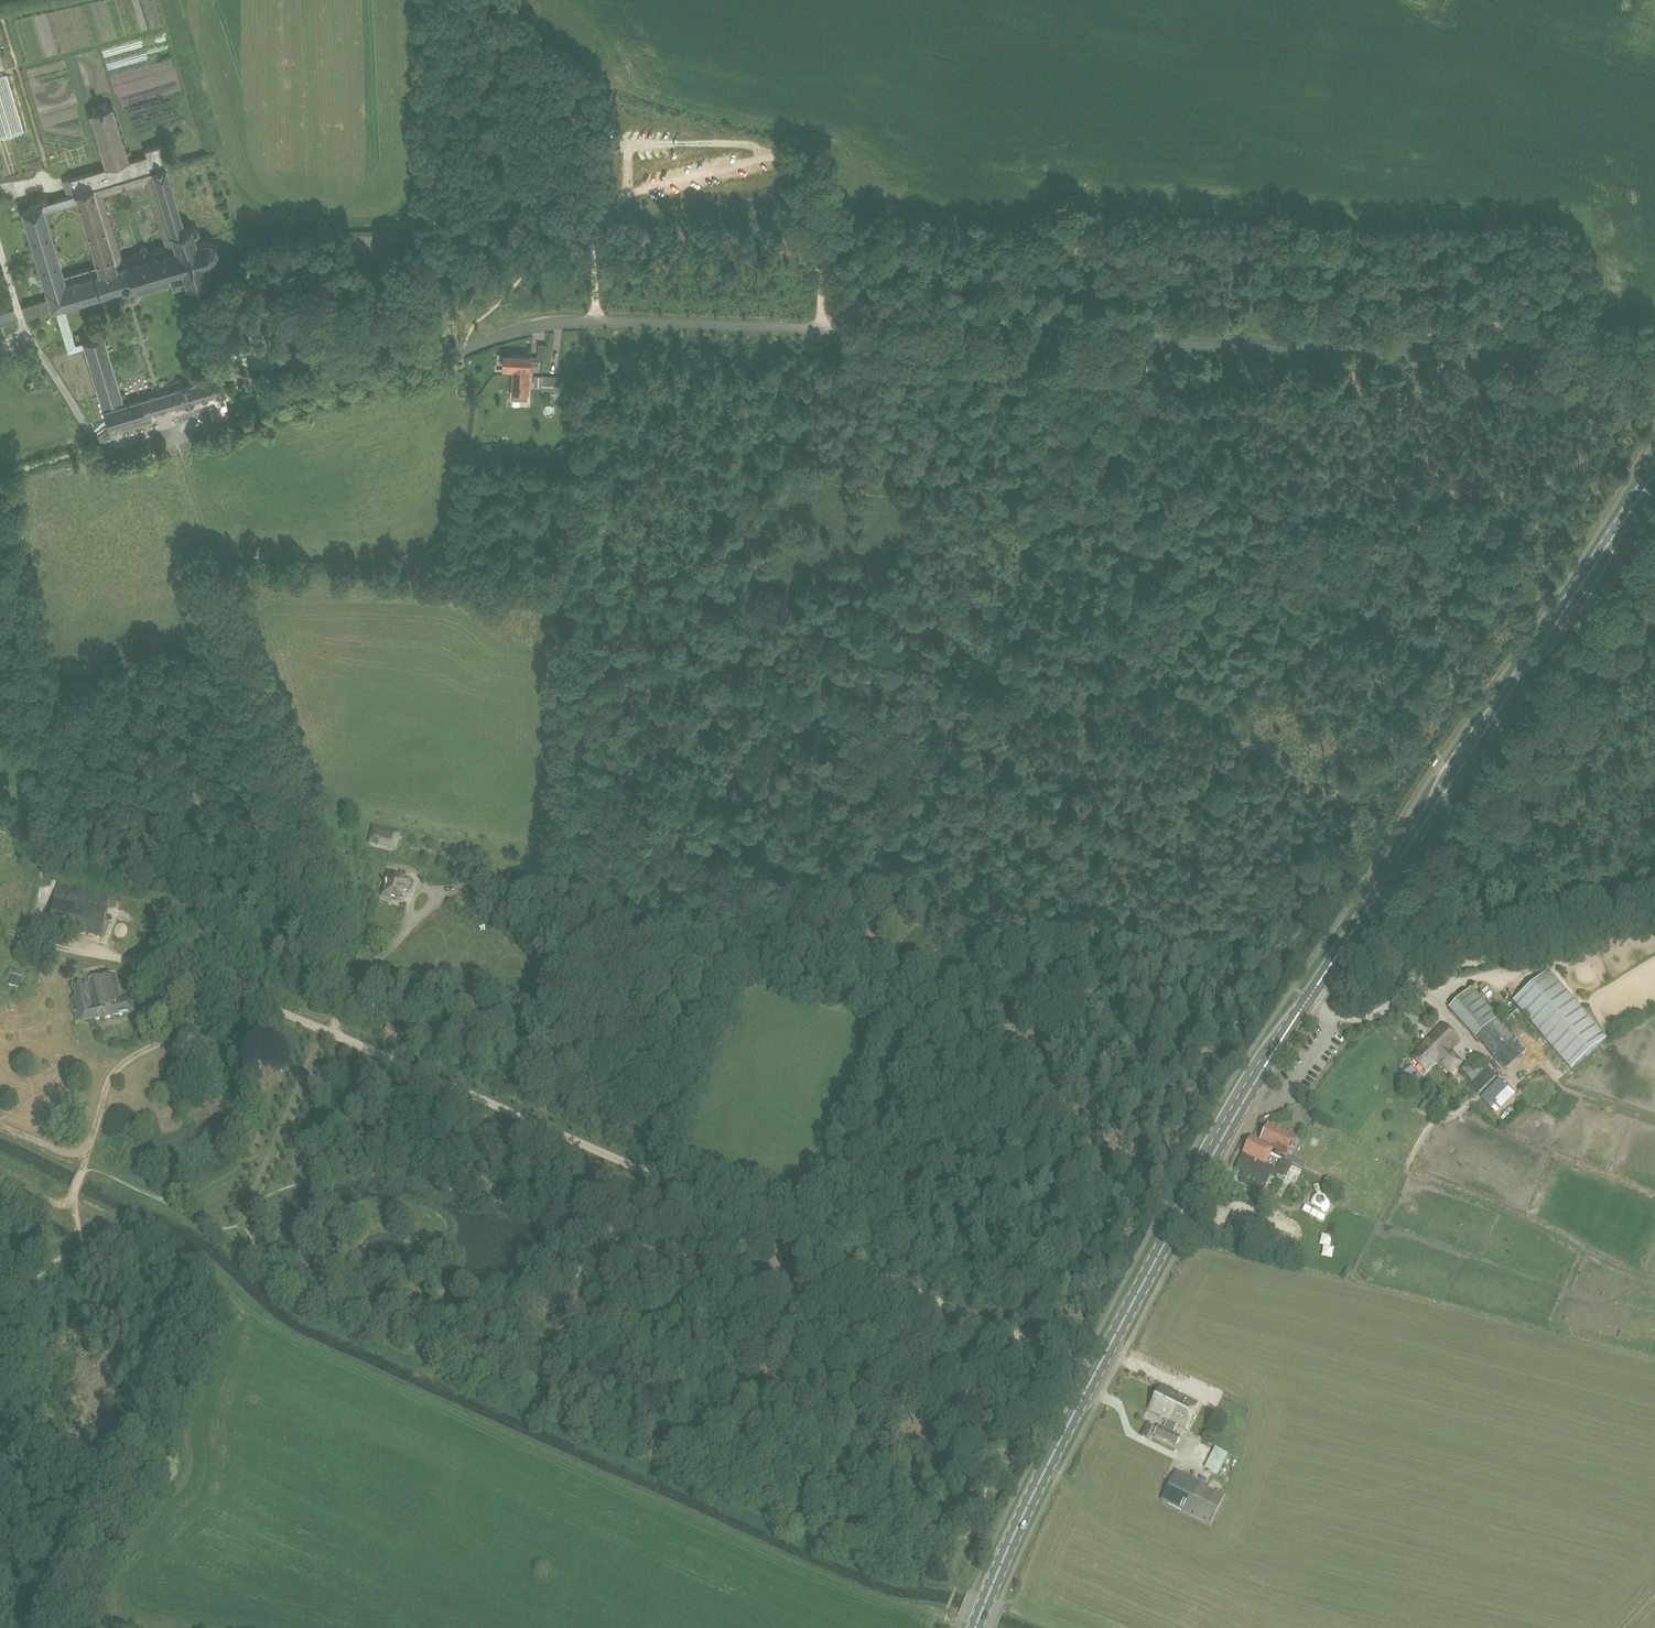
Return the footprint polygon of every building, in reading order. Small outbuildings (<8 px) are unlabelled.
[(6,75),(0,76),(0,138),(23,131),(6,75)] [(115,403),(110,405),(109,400),(121,396),(103,335),(83,342),(75,343),(64,306),(126,287),(181,270),(184,278),(187,286),(208,279),(204,265),(209,265),(215,260),(218,252),(215,245),(208,240),(201,240),(197,241),(193,228),(186,230),(167,168),(169,167),(162,145),(145,150),(146,155),(129,160),(112,108),(90,115),(106,168),(62,182),(66,197),(21,211),(48,297),(22,306),(26,317),(52,308),(52,309),(55,308),(68,351),(84,347),(108,428),(109,427),(110,431),(115,430),(115,428),(114,426),(151,415),(150,411),(174,404),(175,408),(194,403),(194,402),(226,393),(221,377),(190,386),(189,384),(179,387),(179,389),(117,407),(115,403)] [(18,320),(14,308),(0,312),(0,325),(18,320)] [(505,354),(504,368),(514,369),(514,373),(530,373),(530,370),(540,370),(540,356),(531,356),(531,355),(505,354)] [(530,373),(514,373),(513,390),(529,391),(530,373)] [(535,374),(535,384),(543,385),(543,392),(562,392),(563,375),(535,374)] [(834,730),(828,735),(834,743),(840,739),(834,730)] [(401,832),(372,825),(368,843),(397,850),(401,832)] [(388,885),(383,897),(391,900),(392,897),(402,900),(406,892),(408,893),(412,882),(390,874),(386,884),(388,885)] [(111,897),(59,885),(50,925),(102,936),(111,897)] [(1549,971),(1513,1002),(1571,1069),(1606,1039),(1549,971)] [(79,1012),(75,1013),(77,1023),(81,1023),(82,1024),(136,1013),(133,998),(122,1001),(116,974),(90,980),(96,1006),(93,1006),(88,983),(73,987),(79,1012)] [(9,985),(19,988),(23,978),(13,975),(9,985)] [(1482,988),(1491,1003),(1498,999),(1488,984),(1482,988)] [(1486,1005),(1473,988),(1450,1008),(1481,1045),(1483,1043),(1504,1070),(1527,1051),(1488,1004),(1486,1005)] [(1425,1073),(1436,1061),(1450,1075),(1462,1063),(1450,1051),(1460,1042),(1443,1025),(1421,1046),(1423,1048),(1412,1059),(1425,1073)] [(1472,1082),(1487,1066),(1476,1055),(1460,1071),(1472,1082)] [(1482,1096),(1493,1107),(1513,1088),(1503,1077),(1482,1096)] [(1422,1109),(1429,1113),(1433,1107),(1425,1103),(1422,1109)] [(1237,1171),(1268,1185),(1273,1173),(1284,1179),(1292,1163),(1286,1161),(1297,1138),(1279,1129),(1278,1131),(1269,1126),(1261,1143),(1252,1139),(1237,1171)] [(1327,1177),(1322,1188),(1339,1197),(1345,1186),(1327,1177)] [(1343,1194),(1348,1200),(1355,1193),(1350,1188),(1343,1194)] [(1319,1196),(1313,1208),(1330,1216),(1336,1205),(1319,1196)] [(1322,1264),(1326,1251),(1315,1249),(1311,1261),(1322,1264)] [(1069,1331),(1064,1341),(1075,1346),(1080,1337),(1069,1331)] [(1150,1410),(1186,1427),(1197,1404),(1161,1386),(1150,1410)] [(1177,1446),(1181,1436),(1160,1426),(1154,1435),(1177,1446)] [(1228,1454),(1215,1448),(1205,1467),(1218,1474),(1228,1454)] [(1212,1525),(1227,1495),(1178,1470),(1163,1500),(1212,1525)]
